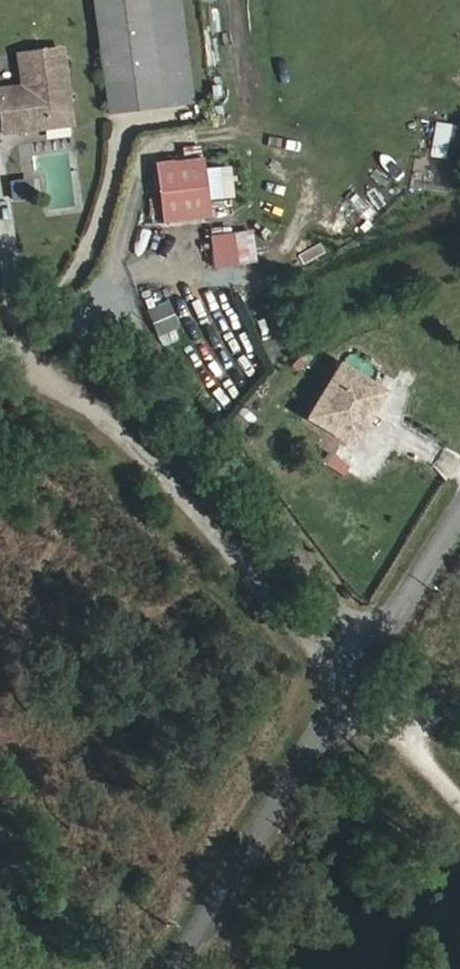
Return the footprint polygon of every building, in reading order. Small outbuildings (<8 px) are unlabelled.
[(171,0),(89,0),(84,1),(91,54),(106,51),(173,36),(171,0)] [(173,36),(106,51),(114,121),(199,106),(184,0),(171,0),(173,36)] [(106,51),(91,54),(100,124),(114,121),(106,51)] [(23,67),(65,59),(64,53),(21,61),(23,67)] [(26,94),(2,98),(7,139),(49,131),(49,122),(75,120),(65,59),(23,67),(26,94)] [(431,152),(457,156),(459,140),(459,123),(437,119),(431,152)] [(213,163),(166,173),(179,233),(225,224),(213,163)] [(213,232),(218,265),(260,259),(255,226),(213,232)] [(150,306),(161,331),(180,323),(169,298),(150,306)] [(394,408),(351,380),(318,432),(359,462),(394,408)]
